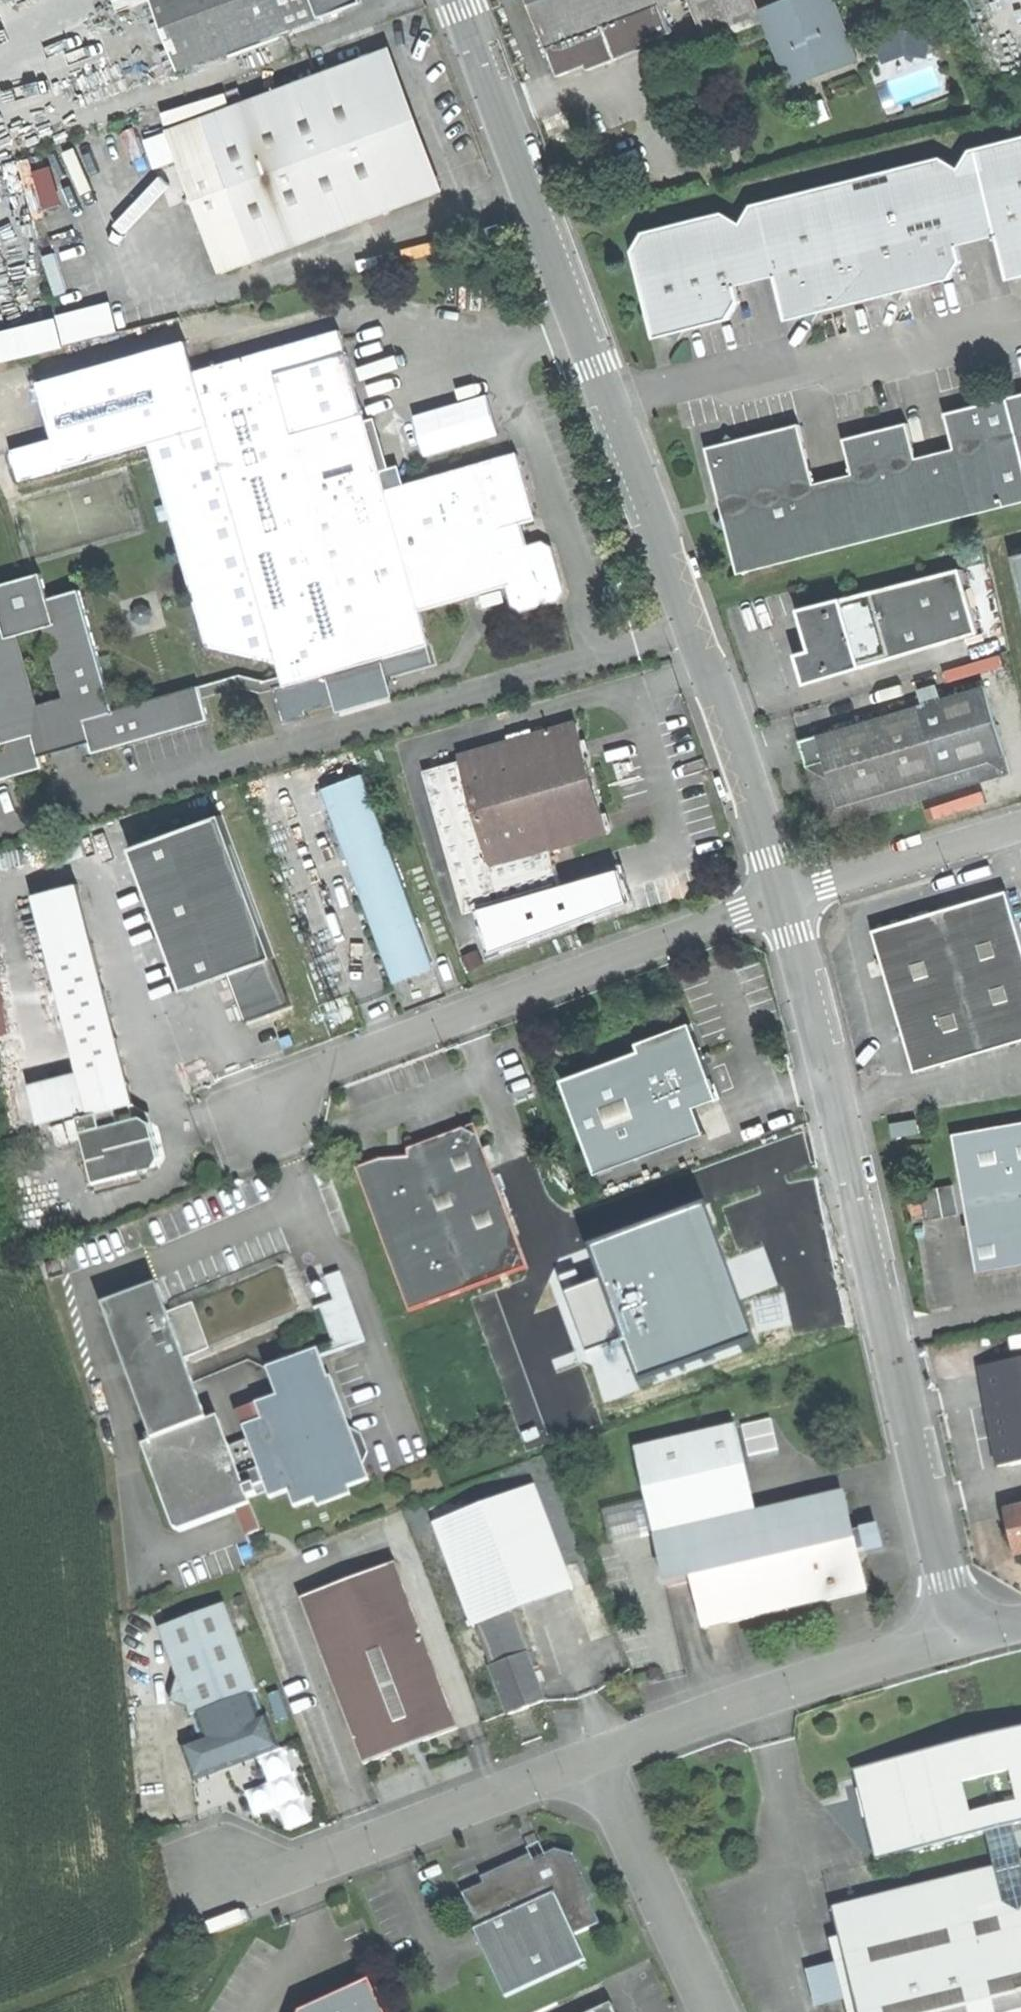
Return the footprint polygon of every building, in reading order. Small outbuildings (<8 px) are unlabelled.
[(182,65),(295,20),(288,0),(156,0),(182,65)] [(295,20),(346,0),(288,0),(295,20)] [(531,3),(545,41),(653,0),(530,0),(531,3)] [(661,0),(653,0),(545,41),(556,69),(585,58),(587,64),(647,42),(645,36),(671,26),(661,0)] [(705,36),(761,15),(758,5),(756,0),(692,0),(705,36)] [(758,5),(761,15),(786,80),(852,55),(831,0),(771,0),(758,5)] [(935,53),(931,21),(879,26),(882,58),(935,53)] [(383,43),(216,106),(270,250),(437,188),(408,110),(383,43)] [(175,131),(151,137),(158,163),(182,157),(175,131)] [(727,208),(645,229),(625,267),(640,277),(644,291),(648,307),(639,326),(686,353),(695,334),(704,339),(736,330),(745,308),(740,286),(776,276),(786,315),(809,332),(872,316),(877,304),(899,315),(906,304),(959,291),(965,273),(958,244),(995,234),(1003,263),(1020,273),(1020,132),(977,143),(968,164),(947,152),(755,200),(744,217),(727,208)] [(38,201),(67,198),(63,164),(35,167),(38,201)] [(127,332),(120,302),(0,330),(0,361),(127,332)] [(388,484),(343,324),(197,365),(278,654),(285,680),(431,639),(422,605),(509,581),(537,573),(528,540),(510,545),(503,522),(485,457),(388,484)] [(207,638),(278,654),(197,365),(189,335),(43,376),(59,433),(15,445),(23,475),(151,439),(207,638)] [(1012,394),(1020,426),(1020,391),(1012,394)] [(984,406),(1010,505),(1020,503),(1020,426),(1012,394),(983,402),(984,406)] [(820,484),(803,421),(734,439),(733,435),(713,469),(722,501),(732,506),(721,523),(731,530),(744,576),(1010,505),(984,406),(973,409),(972,404),(950,409),(960,446),(922,456),(912,419),(893,424),(895,430),(872,436),(870,431),(848,437),(858,474),(820,484)] [(520,447),(485,457),(503,522),(521,517),(538,512),(520,447)] [(524,528),(521,517),(503,522),(510,545),(528,540),(524,528)] [(544,536),(528,540),(537,573),(509,581),(515,601),(527,605),(565,594),(567,583),(554,537),(544,536)] [(47,762),(42,744),(46,735),(64,730),(80,725),(91,731),(96,747),(213,713),(204,680),(117,705),(82,583),(50,592),(43,567),(0,579),(0,728),(3,738),(0,739),(0,775),(47,762)] [(957,570),(800,616),(813,660),(804,663),(799,670),(802,682),(813,685),(825,681),(827,667),(846,662),(849,674),(977,637),(957,570)] [(838,677),(849,674),(846,662),(827,667),(825,681),(838,677)] [(986,683),(835,729),(857,801),(1007,755),(986,683)] [(578,722),(463,755),(464,759),(494,864),(553,848),(610,831),(595,780),(578,722)] [(1013,774),(1007,755),(857,801),(835,729),(818,734),(833,783),(846,825),(1013,774)] [(563,885),(553,848),(494,864),(464,759),(428,770),(469,912),(563,885)] [(368,773),(327,788),(395,975),(418,966),(436,960),(368,773)] [(135,848),(188,989),(232,972),(251,1021),(274,1013),(296,1004),(224,814),(135,848)] [(874,934),(898,1007),(920,1076),(1020,1043),(1020,956),(1000,893),(874,934)] [(93,939),(50,950),(91,1109),(77,1113),(93,1178),(160,1160),(164,1152),(155,1115),(148,1112),(120,1119),(116,1104),(134,1099),(93,939)] [(16,1032),(10,972),(0,973),(0,1034),(16,1032)] [(560,1084),(594,1177),(707,1135),(697,1109),(722,1100),(707,1060),(694,1024),(638,1045),(641,1054),(560,1084)] [(895,1121),(898,1135),(919,1131),(916,1117),(895,1121)] [(947,1133),(956,1183),(961,1215),(970,1272),(1020,1264),(1020,1121),(947,1133)] [(477,1124),(407,1150),(410,1157),(398,1157),(383,1158),(357,1168),(411,1313),(531,1268),(477,1124)] [(923,1221),(961,1215),(956,1183),(918,1190),(921,1207),(923,1221)] [(759,1346),(707,1209),(592,1252),(604,1283),(568,1296),(589,1353),(625,1339),(644,1389),(759,1346)] [(171,1299),(196,1358),(319,1306),(294,1247),(171,1299)] [(326,1273),(337,1296),(345,1315),(339,1317),(352,1343),(372,1335),(342,1265),(326,1273)] [(105,1307),(136,1382),(190,1360),(159,1285),(105,1307)] [(339,1337),(324,1342),(329,1354),(352,1343),(339,1317),(345,1315),(337,1296),(325,1301),(339,1337)] [(248,1427),(252,1436),(274,1489),(278,1498),(298,1489),(304,1505),(331,1494),(355,1484),(379,1474),(370,1453),(358,1424),(329,1354),(324,1342),(296,1354),(272,1364),(284,1393),(262,1402),(269,1418),(248,1427)] [(1020,1459),(1020,1357),(980,1364),(998,1463),(1020,1459)] [(214,1419),(190,1360),(136,1382),(161,1441),(214,1419)] [(241,1411),(248,1427),(269,1418),(262,1402),(241,1411)] [(224,1415),(214,1419),(161,1441),(150,1445),(186,1532),(245,1508),(260,1501),(258,1496),(274,1489),(252,1436),(236,1443),(224,1415)] [(653,1536),(681,1529),(756,1512),(736,1428),(634,1452),(653,1536)] [(358,1491),(355,1484),(331,1494),(334,1501),(358,1491)] [(440,1522),(479,1627),(533,1608),(577,1591),(538,1486),(440,1522)] [(694,1584),(705,1631),(865,1594),(856,1557),(851,1535),(841,1492),(756,1512),(681,1529),(694,1584)] [(271,1527),(260,1501),(245,1508),(256,1533),(271,1527)] [(1014,1550),(1020,1549),(1020,1502),(1005,1505),(1014,1550)] [(666,1590),(694,1584),(681,1529),(653,1536),(666,1590)] [(877,1529),(851,1535),(856,1557),(882,1551),(879,1539),(877,1529)] [(305,1602),(367,1764),(414,1746),(460,1729),(398,1566),(305,1602)] [(227,1605),(163,1630),(181,1679),(174,1701),(191,1707),(204,1742),(264,1719),(254,1693),(259,1691),(227,1605)] [(493,1667),(511,1714),(547,1700),(529,1654),(493,1667)] [(268,1718),(264,1719),(204,1742),(184,1750),(197,1783),(241,1766),(281,1751),(268,1718)] [(861,1783),(1020,1743),(1020,1727),(967,1741),(857,1769),(861,1783)] [(880,1859),(989,1832),(1017,1825),(1020,1824),(1020,1743),(861,1783),(880,1859)] [(999,1872),(1020,1867),(1020,1841),(1017,1825),(989,1832),(999,1872)] [(478,1926),(507,1993),(591,1955),(580,1931),(606,1919),(597,1899),(597,1886),(581,1850),(561,1844),(547,1850),(550,1858),(540,1862),(535,1850),(511,1860),(485,1872),(489,1880),(469,1890),(484,1923),(478,1926)] [(839,1913),(864,2011),(1020,2011),(1020,1867),(999,1872),(839,1913)] [(376,1974),(334,1993),(303,2007),(301,2011),(393,2011),(376,1974)] [(617,1998),(586,2011),(623,2011),(617,1998)]
